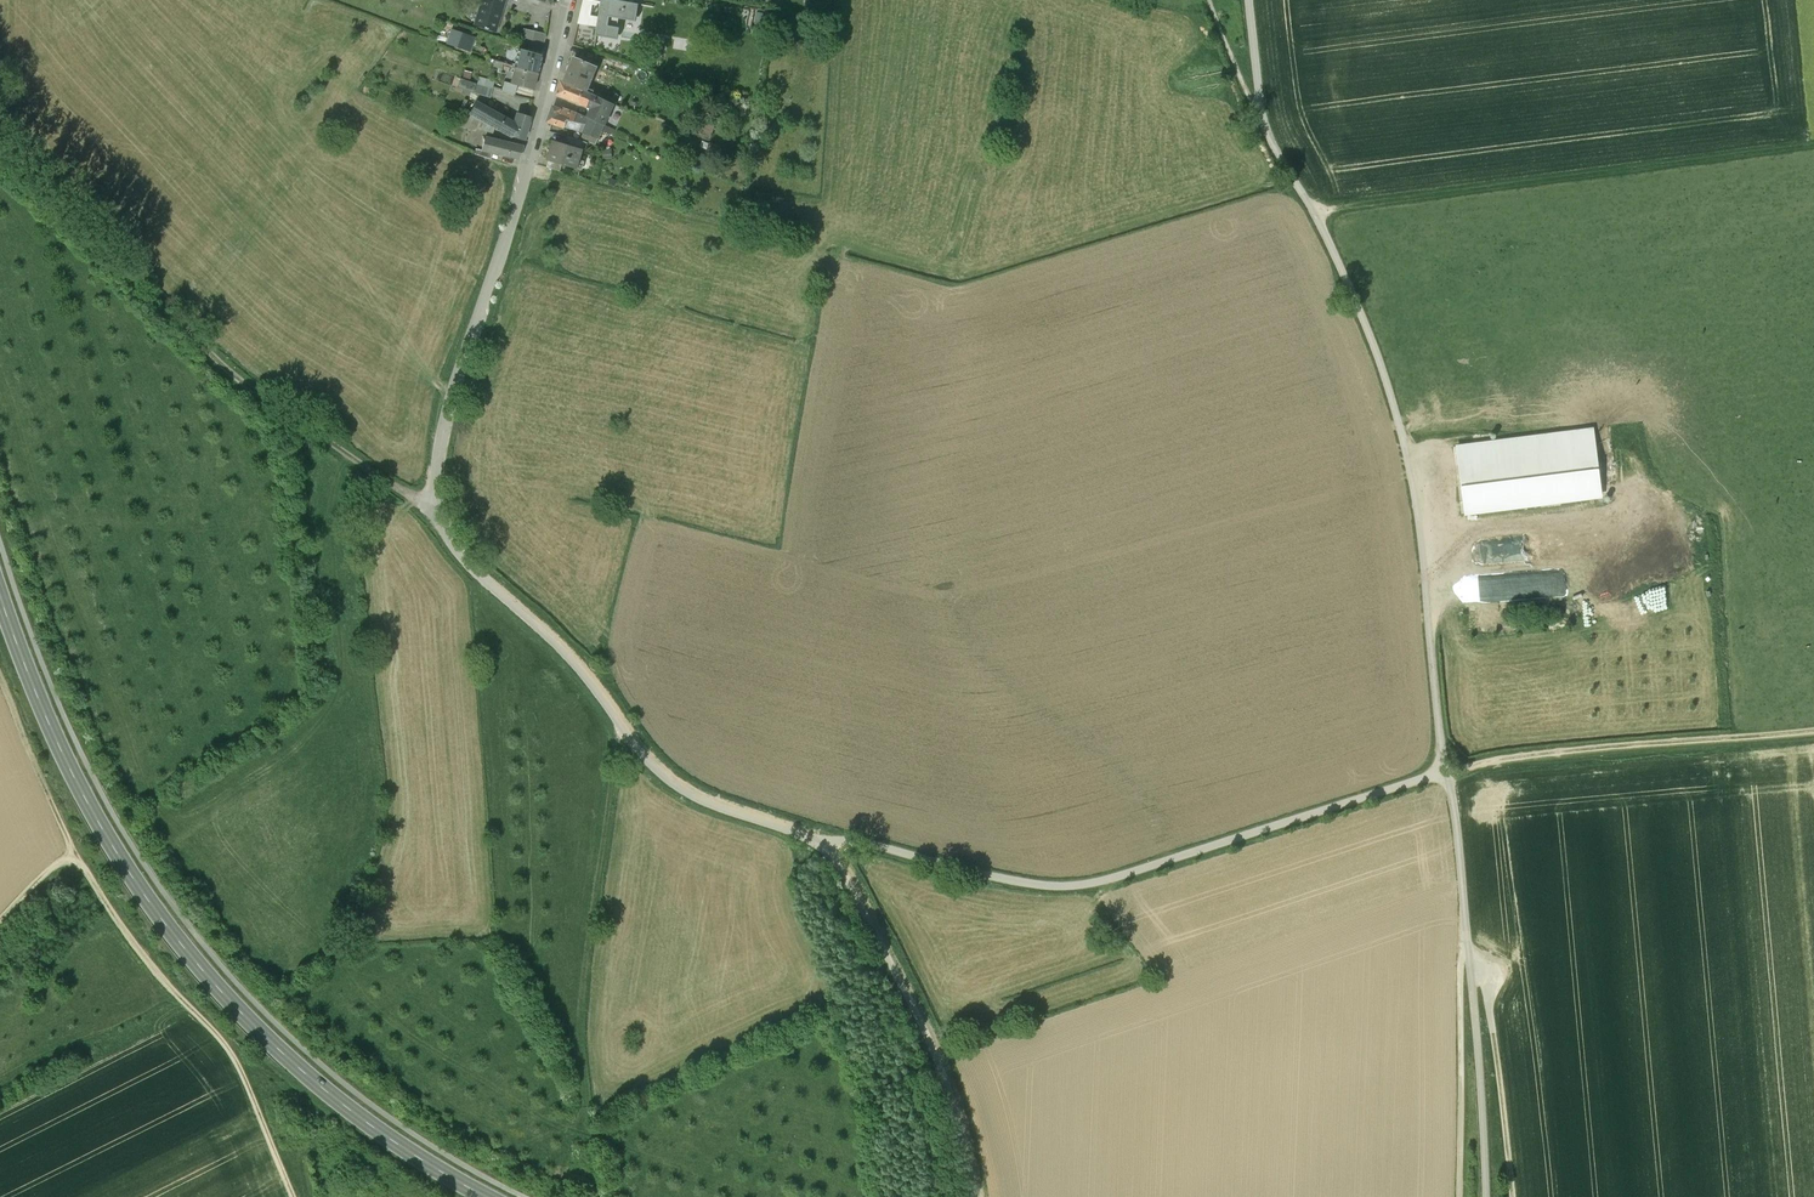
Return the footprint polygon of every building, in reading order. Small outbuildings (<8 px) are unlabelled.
[(473,27),(496,33),(506,0),(481,0),(473,27)] [(615,0),(603,0),(597,36),(620,40),(622,29),(610,27),(612,17),(640,22),(643,5),(615,0)] [(537,25),(540,17),(532,15),(529,23),(537,25)] [(473,38),(461,34),(457,47),(468,51),(473,38)] [(541,55),(520,49),(515,67),(537,73),(541,55)] [(597,66),(575,56),(564,82),(587,91),(597,66)] [(537,73),(515,67),(511,82),(511,83),(517,84),(533,89),(537,73)] [(470,79),(472,71),(465,69),(463,77),(470,79)] [(479,76),(478,81),(461,78),(459,88),(492,94),(495,78),(479,76)] [(511,82),(506,81),(504,91),(514,94),(517,84),(511,83),(511,82)] [(613,103),(593,93),(587,91),(564,82),(561,81),(557,94),(592,107),(588,117),(590,118),(604,125),(613,103)] [(554,106),(553,106),(548,121),(564,128),(567,120),(571,110),(555,103),(554,106)] [(619,119),(625,107),(619,104),(613,116),(619,119)] [(604,125),(590,118),(588,117),(571,110),(567,120),(573,122),(587,124),(584,133),(598,138),(604,125)] [(530,119),(517,115),(514,124),(504,118),(499,129),(510,135),(524,140),(530,119)] [(489,136),(487,135),(486,139),(484,138),(482,151),(493,153),(496,141),(489,139),(489,136)] [(585,141),(568,136),(566,143),(583,148),(585,141)] [(555,140),(549,160),(562,164),(577,168),(583,148),(566,143),(555,140)] [(522,146),(496,141),(493,153),(518,158),(522,146)] [(549,160),(547,167),(560,171),(562,164),(549,160)] [(1594,429),(1452,449),(1462,518),(1603,498),(1594,429)]
